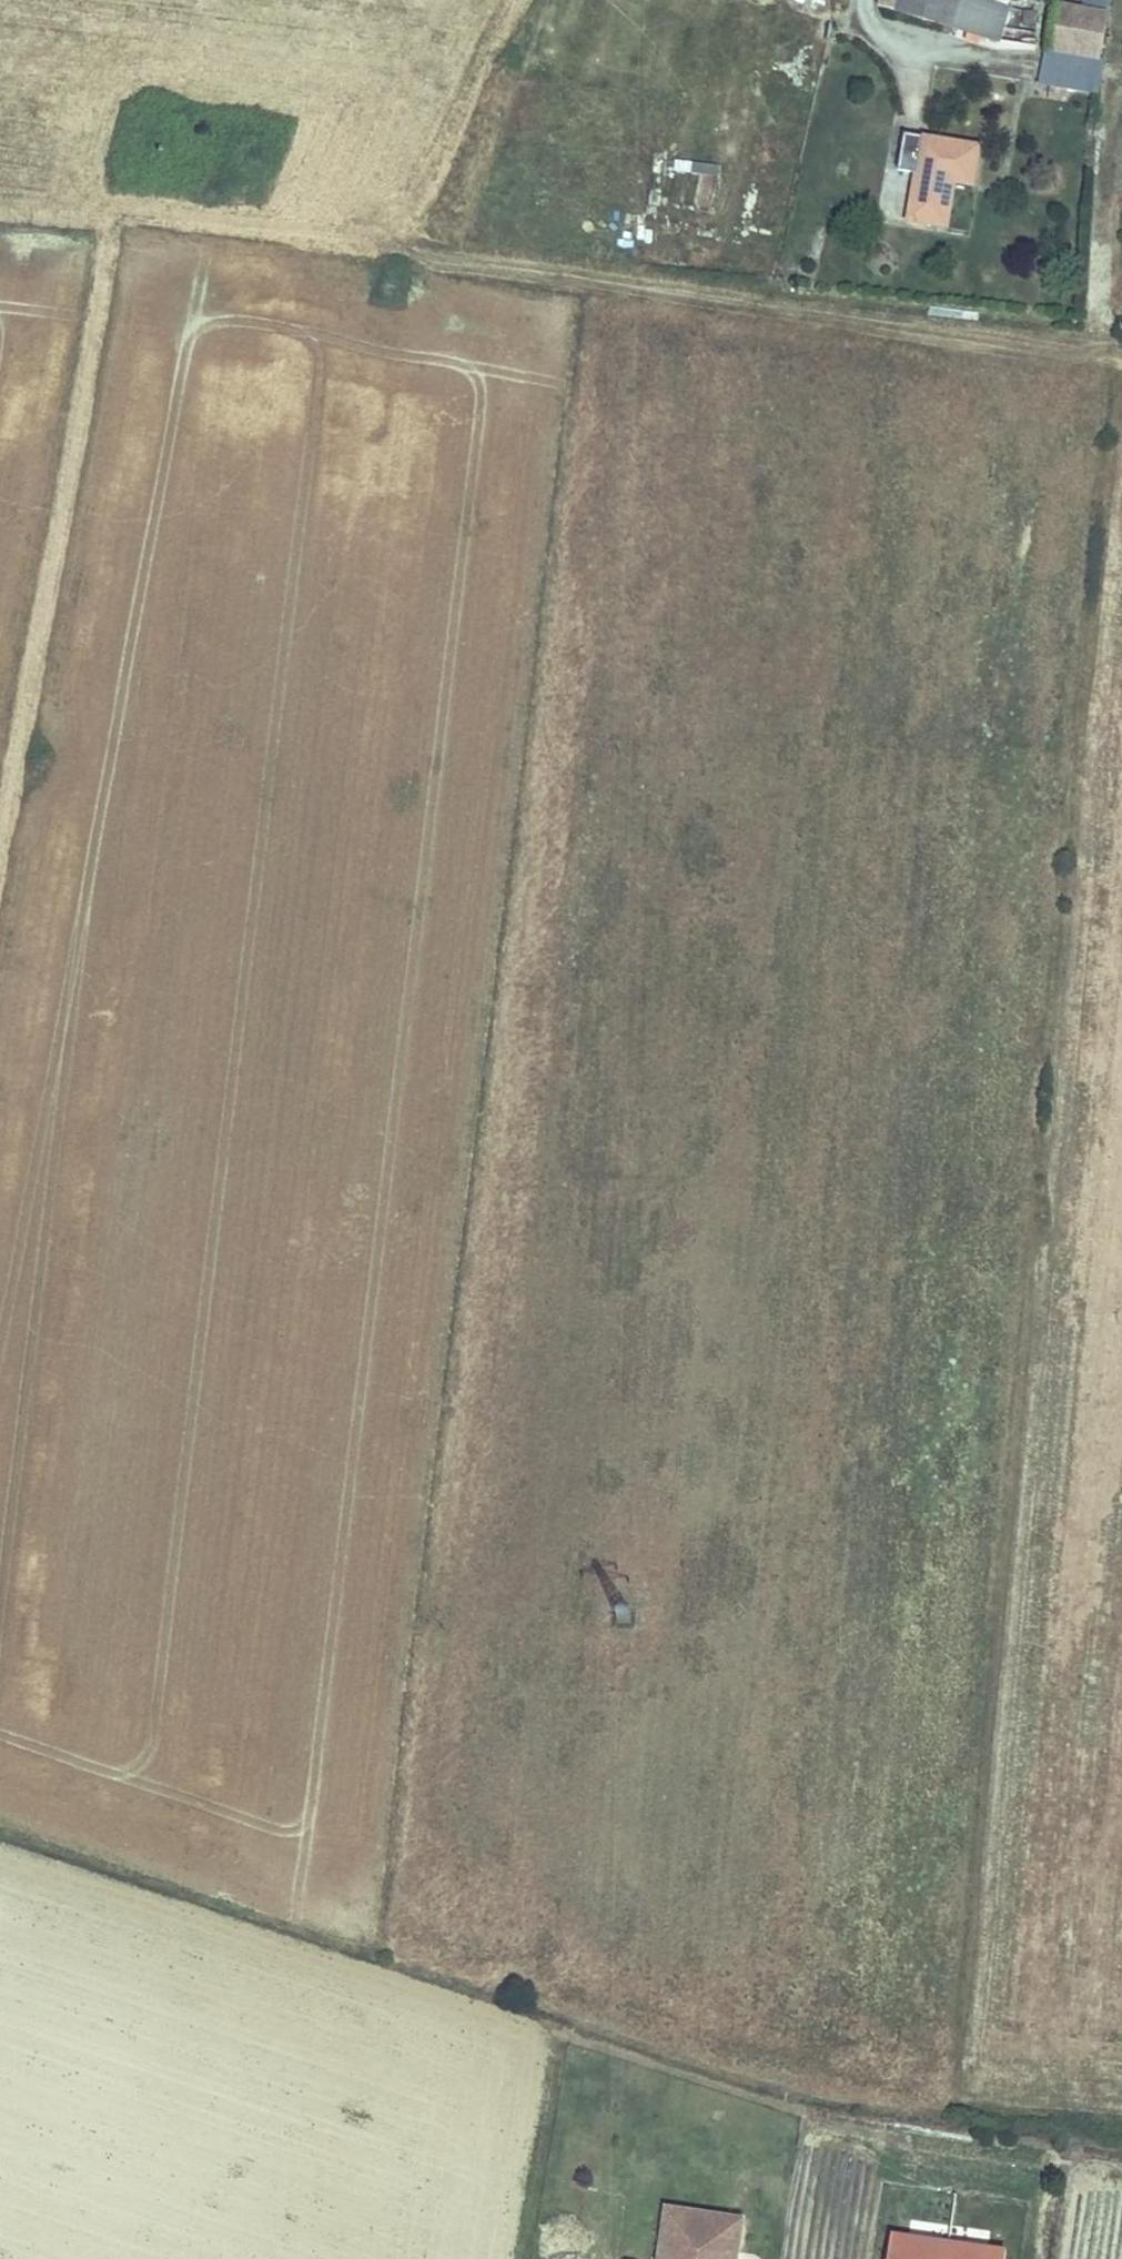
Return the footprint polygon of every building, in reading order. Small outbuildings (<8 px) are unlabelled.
[(890,15),(945,32),(954,0),(895,0),(890,15)] [(1102,20),(1048,9),(1038,57),(1092,68),(1102,20)] [(973,152),(892,137),(885,178),(905,181),(897,224),(938,232),(946,189),(965,193),(973,152)] [(735,2210),(661,2198),(652,2258),(728,2258),(735,2210)] [(939,2228),(882,2220),(876,2258),(934,2258),(939,2228)] [(996,2237),(939,2228),(934,2258),(993,2258),(996,2237)]
